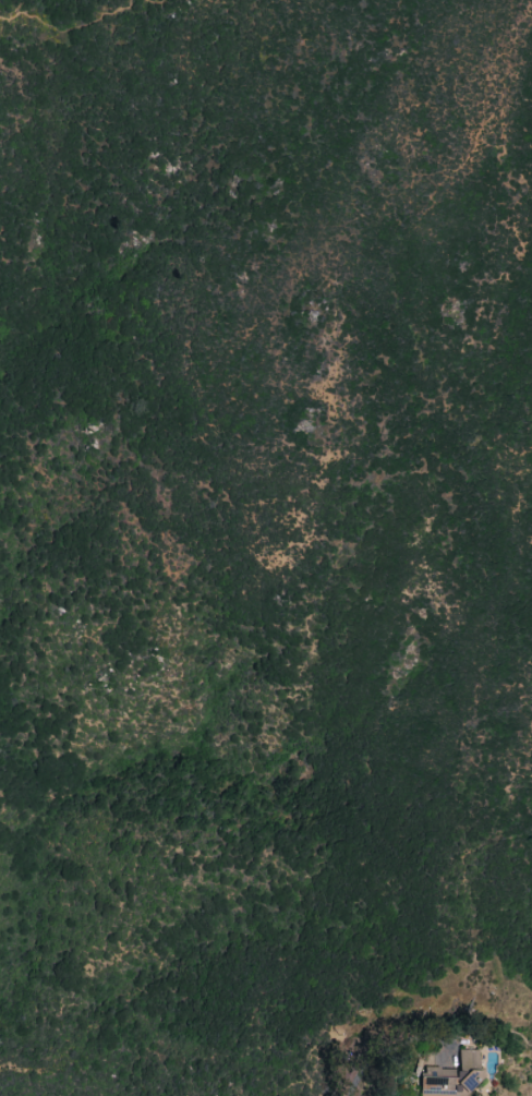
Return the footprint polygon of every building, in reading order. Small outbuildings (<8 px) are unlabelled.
[(478,1050),(457,1050),(457,1068),(418,1068),(418,1095),(468,1095),(468,1081),(478,1081),(478,1050)]
